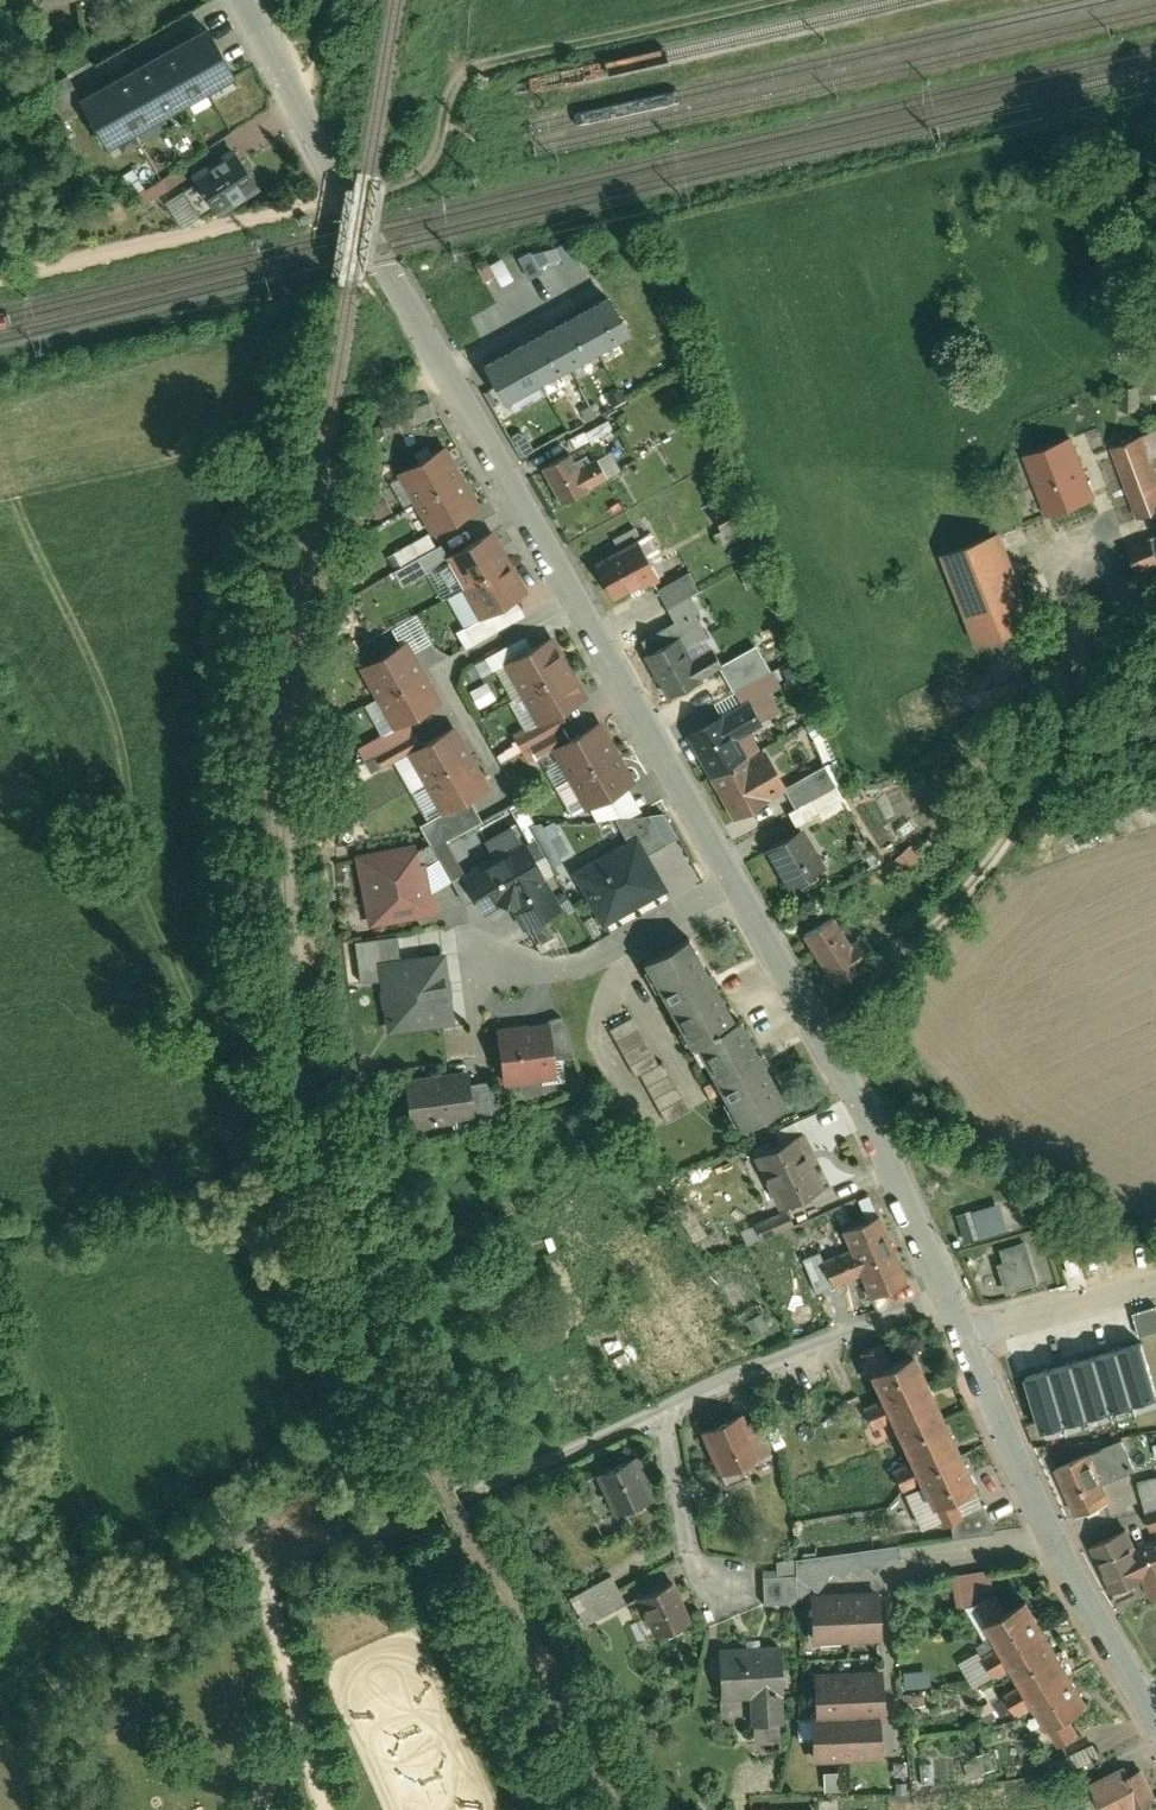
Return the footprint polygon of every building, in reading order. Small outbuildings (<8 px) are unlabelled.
[(208,27),(83,97),(111,146),(236,76),(208,27)] [(233,150),(193,174),(196,179),(212,205),(216,212),(256,188),(233,150)] [(170,195),(188,184),(179,169),(161,180),(151,164),(133,175),(131,170),(121,176),(140,208),(168,191),(170,195)] [(212,205),(196,179),(188,184),(170,195),(165,198),(183,227),(200,217),(198,214),(212,205)] [(524,276),(574,257),(566,237),(517,256),(524,276)] [(603,294),(478,361),(499,401),(625,334),(603,294)] [(583,432),(588,443),(612,433),(607,422),(583,432)] [(1108,446),(1134,515),(1155,507),(1155,472),(1142,433),(1108,446)] [(1095,497),(1069,434),(1022,453),(1045,515),(1095,497)] [(443,445),(394,473),(428,535),(478,507),(443,445)] [(597,463),(600,468),(613,461),(607,450),(594,457),(597,463)] [(568,451),(538,466),(557,504),(606,479),(600,468),(597,463),(592,466),(586,454),(573,460),(568,451)] [(730,500),(705,513),(716,534),(741,521),(730,500)] [(491,529),(442,557),(443,559),(427,568),(469,643),(522,613),(512,595),(524,588),(491,529)] [(1000,535),(999,531),(940,555),(942,559),(976,642),(987,638),(1035,618),(1000,535)] [(1124,543),(1134,572),(1155,564),(1155,532),(1124,543)] [(398,566),(433,546),(426,533),(390,553),(398,566)] [(644,533),(589,561),(607,598),(635,584),(638,590),(657,580),(655,574),(663,570),(644,533)] [(427,568),(443,559),(442,557),(435,545),(433,546),(398,566),(392,569),(400,583),(427,568)] [(685,571),(654,587),(665,608),(687,596),(696,592),(685,571)] [(687,596),(665,608),(671,620),(693,608),(687,596)] [(652,652),(642,658),(662,695),(717,664),(706,645),(686,657),(673,632),(648,646),(652,652)] [(477,677),(501,664),(530,647),(522,633),(469,663),(477,677)] [(530,647),(501,664),(503,667),(492,673),(504,693),(514,687),(517,692),(504,700),(514,717),(527,709),(535,723),(559,709),(585,694),(551,635),(530,647)] [(442,700),(408,639),(359,666),(375,695),(362,702),(379,734),(408,719),(442,700)] [(753,644),(717,664),(731,690),(767,670),(753,644)] [(767,670),(731,690),(738,701),(683,732),(731,817),(786,786),(783,782),(763,745),(744,755),(733,736),(778,712),(766,691),(776,685),(767,670)] [(477,705),(494,697),(485,680),(469,688),(477,705)] [(559,709),(535,723),(512,736),(519,747),(525,743),(561,723),(566,720),(559,709)] [(414,731),(408,719),(379,734),(354,748),(361,760),(373,753),(414,731)] [(568,736),(547,748),(565,778),(552,785),(569,814),(585,805),(625,782),(632,778),(598,719),(568,736)] [(489,783),(455,722),(420,741),(405,749),(439,810),(467,795),(489,783)] [(561,723),(525,743),(533,756),(547,748),(568,736),(561,723)] [(414,731),(373,753),(379,764),(405,749),(420,741),(414,731)] [(783,782),(786,786),(795,803),(835,781),(823,759),(783,782)] [(835,781),(795,803),(784,809),(792,823),(843,795),(835,781)] [(625,782),(585,805),(593,818),(610,816),(632,813),(640,809),(625,782)] [(480,820),(467,795),(439,810),(418,822),(429,842),(431,846),(449,837),(480,820)] [(570,866),(602,924),(666,889),(646,853),(665,843),(647,811),(632,813),(610,816),(622,837),(570,866)] [(563,844),(549,819),(529,830),(543,855),(563,844)] [(801,824),(761,845),(784,889),(824,867),(801,824)] [(520,835),(459,869),(483,912),(501,902),(510,904),(523,928),(560,908),(520,835)] [(449,837),(431,846),(449,878),(459,873),(453,861),(460,857),(449,837)] [(352,855),(370,930),(434,914),(428,890),(418,848),(415,839),(352,855)] [(431,846),(429,842),(418,848),(428,890),(449,878),(431,846)] [(903,866),(918,853),(909,842),(894,855),(903,866)] [(834,913),(802,932),(829,979),(877,952),(864,929),(848,938),(834,913)] [(735,1014),(690,930),(644,955),(689,1038),(695,1035),(735,1014)] [(394,937),(353,943),(359,982),(377,979),(386,1033),(453,1023),(442,949),(397,956),(394,937)] [(735,1014),(695,1035),(743,1124),(790,1098),(742,1010),(735,1014)] [(548,1017),(494,1025),(503,1085),(557,1077),(554,1061),(573,1055),(559,1014),(548,1017)] [(630,1017),(606,1030),(632,1077),(638,1074),(656,1064),(630,1017)] [(656,1064),(638,1074),(665,1123),(688,1110),(661,1061),(656,1064)] [(466,1066),(402,1075),(409,1125),(468,1117),(470,1127),(494,1117),(489,1079),(468,1082),(466,1066)] [(817,1158),(804,1131),(754,1154),(778,1206),(823,1185),(812,1160),(817,1158)] [(996,1202),(954,1215),(961,1240),(1004,1227),(996,1202)] [(779,1233),(792,1227),(784,1210),(752,1224),(759,1242),(779,1233)] [(906,1284),(880,1216),(839,1232),(846,1250),(835,1254),(832,1247),(801,1259),(815,1295),(857,1278),(866,1299),(906,1284)] [(995,1263),(1003,1293),(1039,1284),(1027,1238),(997,1246),(1001,1261),(995,1263)] [(1131,1312),(1137,1334),(1155,1329),(1155,1315),(1154,1306),(1131,1312)] [(1140,1341),(1023,1375),(1040,1429),(1155,1394),(1140,1341)] [(976,1484),(914,1347),(891,1357),(884,1342),(862,1352),(882,1397),(861,1407),(871,1428),(891,1418),(909,1458),(889,1467),(919,1533),(980,1506),(971,1486),(976,1484)] [(741,1413),(697,1434),(718,1477),(769,1452),(752,1416),(744,1419),(741,1413)] [(1121,1440),(1053,1468),(1074,1517),(1110,1502),(1102,1484),(1134,1470),(1121,1440)] [(633,1455),(598,1472),(618,1513),(653,1496),(633,1455)] [(1137,1482),(1152,1535),(1155,1533),(1155,1477),(1137,1482)] [(1089,1547),(1111,1592),(1138,1578),(1149,1602),(1155,1598),(1155,1533),(1152,1535),(1136,1542),(1129,1527),(1089,1547)] [(874,1574),(885,1561),(901,1559),(900,1544),(804,1555),(774,1561),(776,1572),(759,1573),(760,1606),(794,1604),(793,1595),(809,1595),(808,1589),(817,1589),(831,1573),(839,1581),(848,1570),(857,1578),(866,1567),(874,1574)] [(625,1603),(609,1575),(567,1599),(583,1627),(625,1603)] [(689,1619),(672,1580),(634,1597),(652,1635),(689,1619)] [(880,1641),(877,1586),(817,1589),(808,1589),(809,1595),(811,1645),(880,1641)] [(1091,1702),(1030,1593),(1005,1607),(996,1590),(974,1602),(1000,1648),(981,1658),(992,1678),(1011,1668),(1019,1683),(1001,1693),(1014,1718),(1033,1708),(1055,1748),(1077,1736),(1066,1715),(1091,1702)] [(780,1642),(717,1646),(720,1701),(748,1700),(749,1723),(785,1721),(780,1642)] [(881,1667),(813,1670),(814,1714),(879,1712),(883,1712),(881,1667)] [(881,1760),(879,1712),(814,1714),(808,1715),(810,1763),(881,1760)] [(1124,1763),(1087,1781),(1100,1809),(1139,1809),(1155,1802),(1139,1767),(1129,1772),(1124,1763)]
